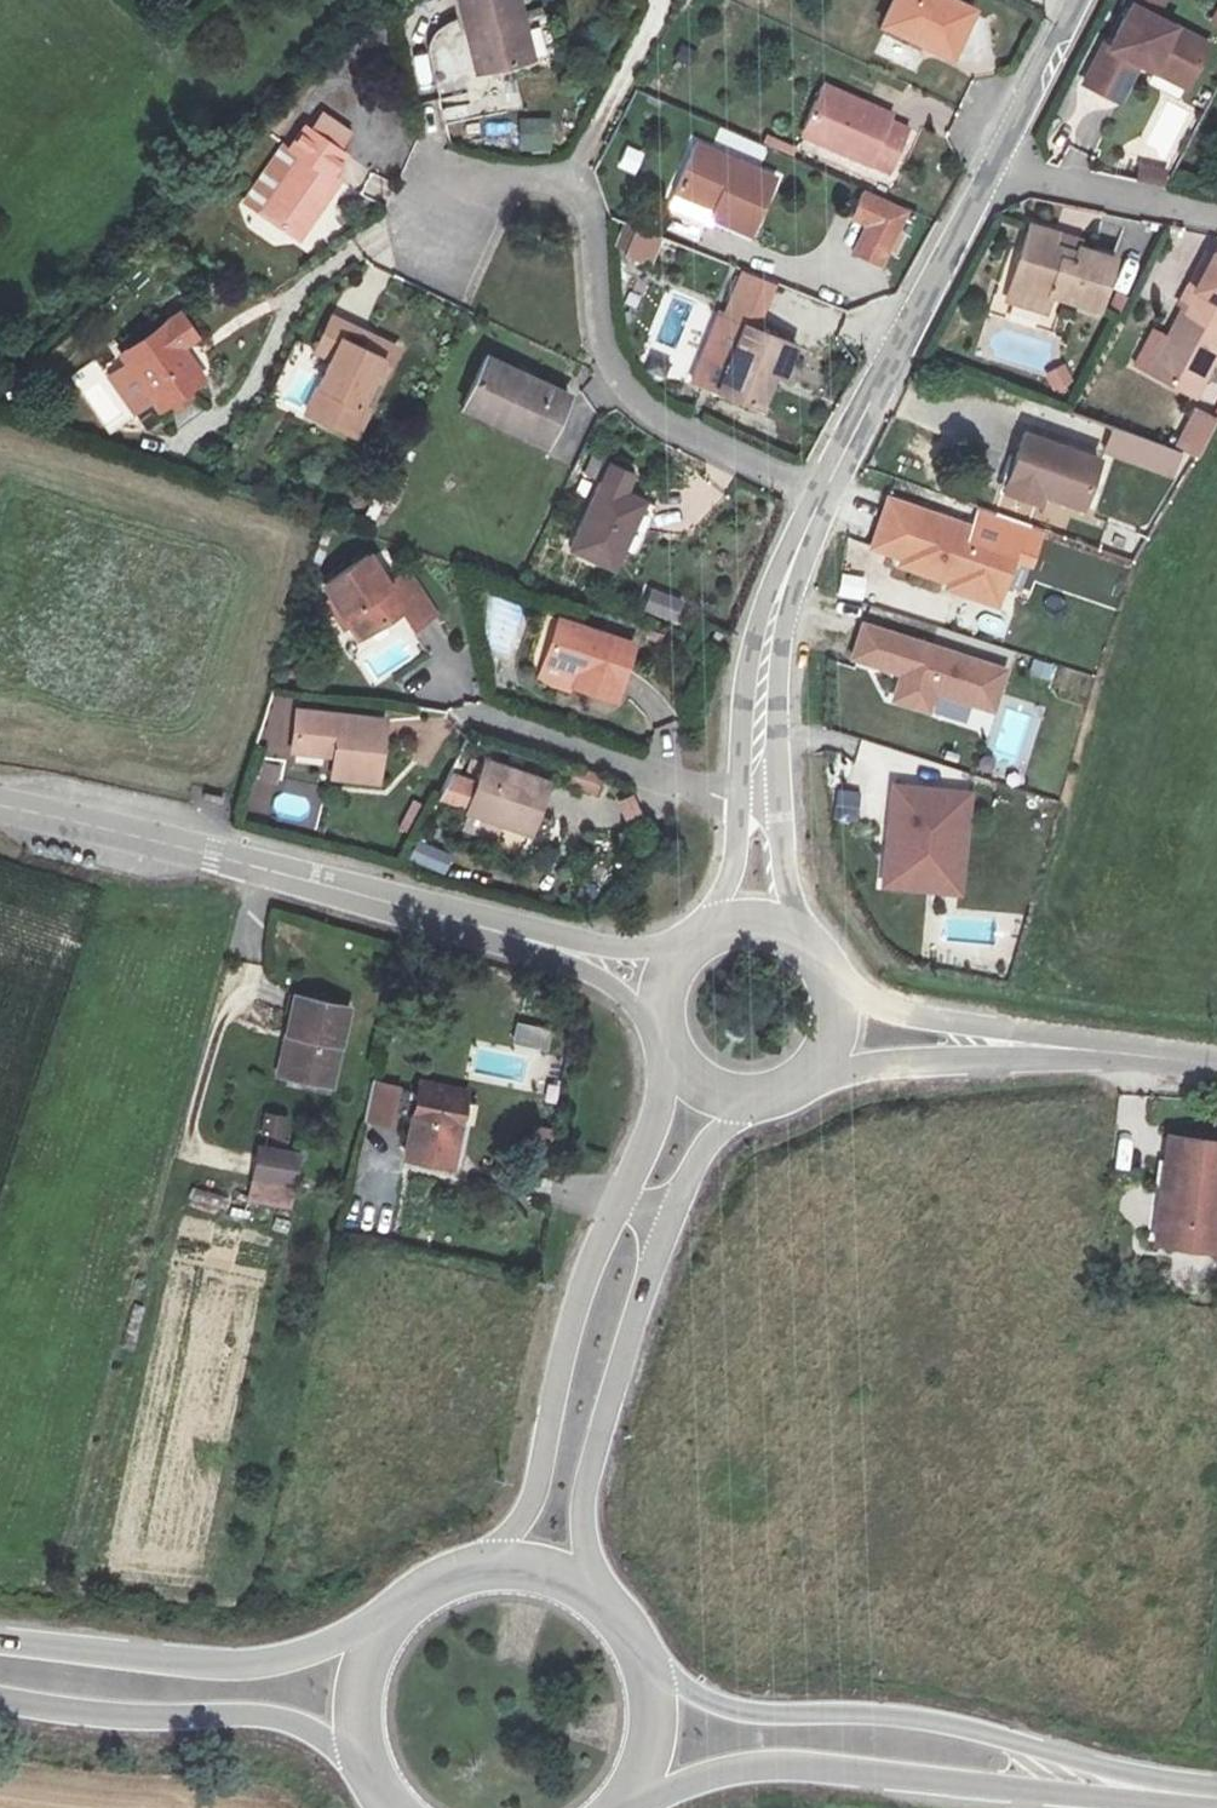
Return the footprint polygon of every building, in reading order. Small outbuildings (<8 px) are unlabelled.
[(480,77),(534,64),(518,0),(461,0),(480,77)] [(951,0),(896,0),(884,26),(954,58),(975,11),(951,0)] [(1156,22),(1168,0),(1129,0),(1121,14),(1128,17),(1111,51),(1105,48),(1090,78),(1123,95),(1138,66),(1187,91),(1209,49),(1156,22)] [(824,86),(803,137),(890,174),(909,129),(891,121),(893,116),(824,86)] [(314,129),(307,125),(290,150),(284,146),(247,200),(299,236),(339,179),(334,176),(349,154),(341,149),(352,134),(324,115),(314,129)] [(553,151),(551,117),(514,120),(517,154),(553,151)] [(697,141),(676,190),(717,208),(715,214),(756,232),(780,177),(697,141)] [(625,145),(618,168),(637,174),(644,151),(625,145)] [(1139,180),(1167,184),(1170,164),(1142,160),(1139,180)] [(368,174),(364,193),(385,198),(389,179),(368,174)] [(852,255),(884,269),(909,212),(865,193),(854,219),(865,224),(852,255)] [(1050,317),(1056,298),(1104,314),(1123,253),(1083,240),(1081,245),(1062,239),(1066,227),(1033,216),(1005,303),(1050,317)] [(616,248),(649,264),(660,241),(627,225),(616,248)] [(1168,337),(1153,329),(1134,364),(1195,396),(1216,354),(1216,255),(1216,254),(1197,291),(1188,286),(1179,303),(1185,306),(1168,337)] [(760,412),(774,380),(784,384),(799,349),(757,331),(776,287),(742,272),(694,384),(760,412)] [(122,356),(128,364),(109,378),(134,412),(153,398),(163,412),(204,382),(181,351),(196,340),(178,316),(122,356)] [(383,385),(400,351),(374,337),(368,350),(345,339),(352,326),(333,316),(316,348),(333,357),(304,413),(355,439),(369,412),(359,407),(373,380),(383,385)] [(464,410),(550,449),(573,398),(488,359),(464,410)] [(1066,365),(1045,372),(1052,392),(1072,386),(1066,365)] [(1199,460),(1216,426),(1216,417),(1195,406),(1174,447),(1199,460)] [(1102,462),(1026,437),(1006,496),(1043,508),(1047,496),(1086,509),(1102,462)] [(600,480),(607,459),(590,453),(583,475),(600,480)] [(636,476),(609,464),(571,551),(616,571),(646,502),(628,495),(636,476)] [(999,604),(1014,559),(1034,565),(1045,533),(979,511),(974,528),(890,499),(873,548),(904,558),(902,565),(951,582),(950,588),(999,604)] [(372,555),(328,581),(338,598),(327,604),(344,632),(354,626),(362,638),(404,613),(415,632),(437,619),(410,574),(391,586),(372,555)] [(653,591),(646,612),(674,622),(682,602),(653,591)] [(636,647),(560,622),(547,661),(585,674),(580,688),(618,701),(636,647)] [(1005,668),(863,625),(853,658),(903,673),(895,699),(929,709),(935,690),(993,707),(1005,668)] [(695,646),(691,657),(698,661),(703,649),(695,646)] [(936,700),(933,719),(969,725),(972,706),(936,700)] [(388,721),(300,711),(295,753),(337,758),(334,779),(380,784),(388,721)] [(487,764),(481,783),(451,774),(440,796),(474,807),(471,815),(535,834),(551,783),(487,764)] [(598,793),(601,774),(575,770),(572,789),(598,793)] [(960,891),(971,793),(895,785),(885,883),(960,891)] [(857,824),(862,793),(838,788),(832,820),(857,824)] [(626,825),(644,818),(635,794),(617,801),(626,825)] [(421,840),(412,859),(445,875),(454,857),(421,840)] [(348,1011),(296,1000),(277,1077),(334,1089),(348,1011)] [(520,1024),(516,1041),(543,1048),(547,1031),(520,1024)] [(399,1129),(407,1087),(371,1080),(364,1122),(399,1129)] [(468,1096),(421,1086),(407,1162),(454,1169),(468,1096)] [(260,1133),(283,1140),(289,1119),(266,1112),(260,1133)] [(1156,1247),(1216,1254),(1216,1145),(1168,1139),(1156,1247)] [(296,1158),(258,1151),(254,1174),(291,1184),(296,1158)] [(291,1184),(254,1174),(253,1178),(290,1186),(291,1184)] [(290,1186),(253,1178),(247,1202),(285,1210),(290,1186)]
